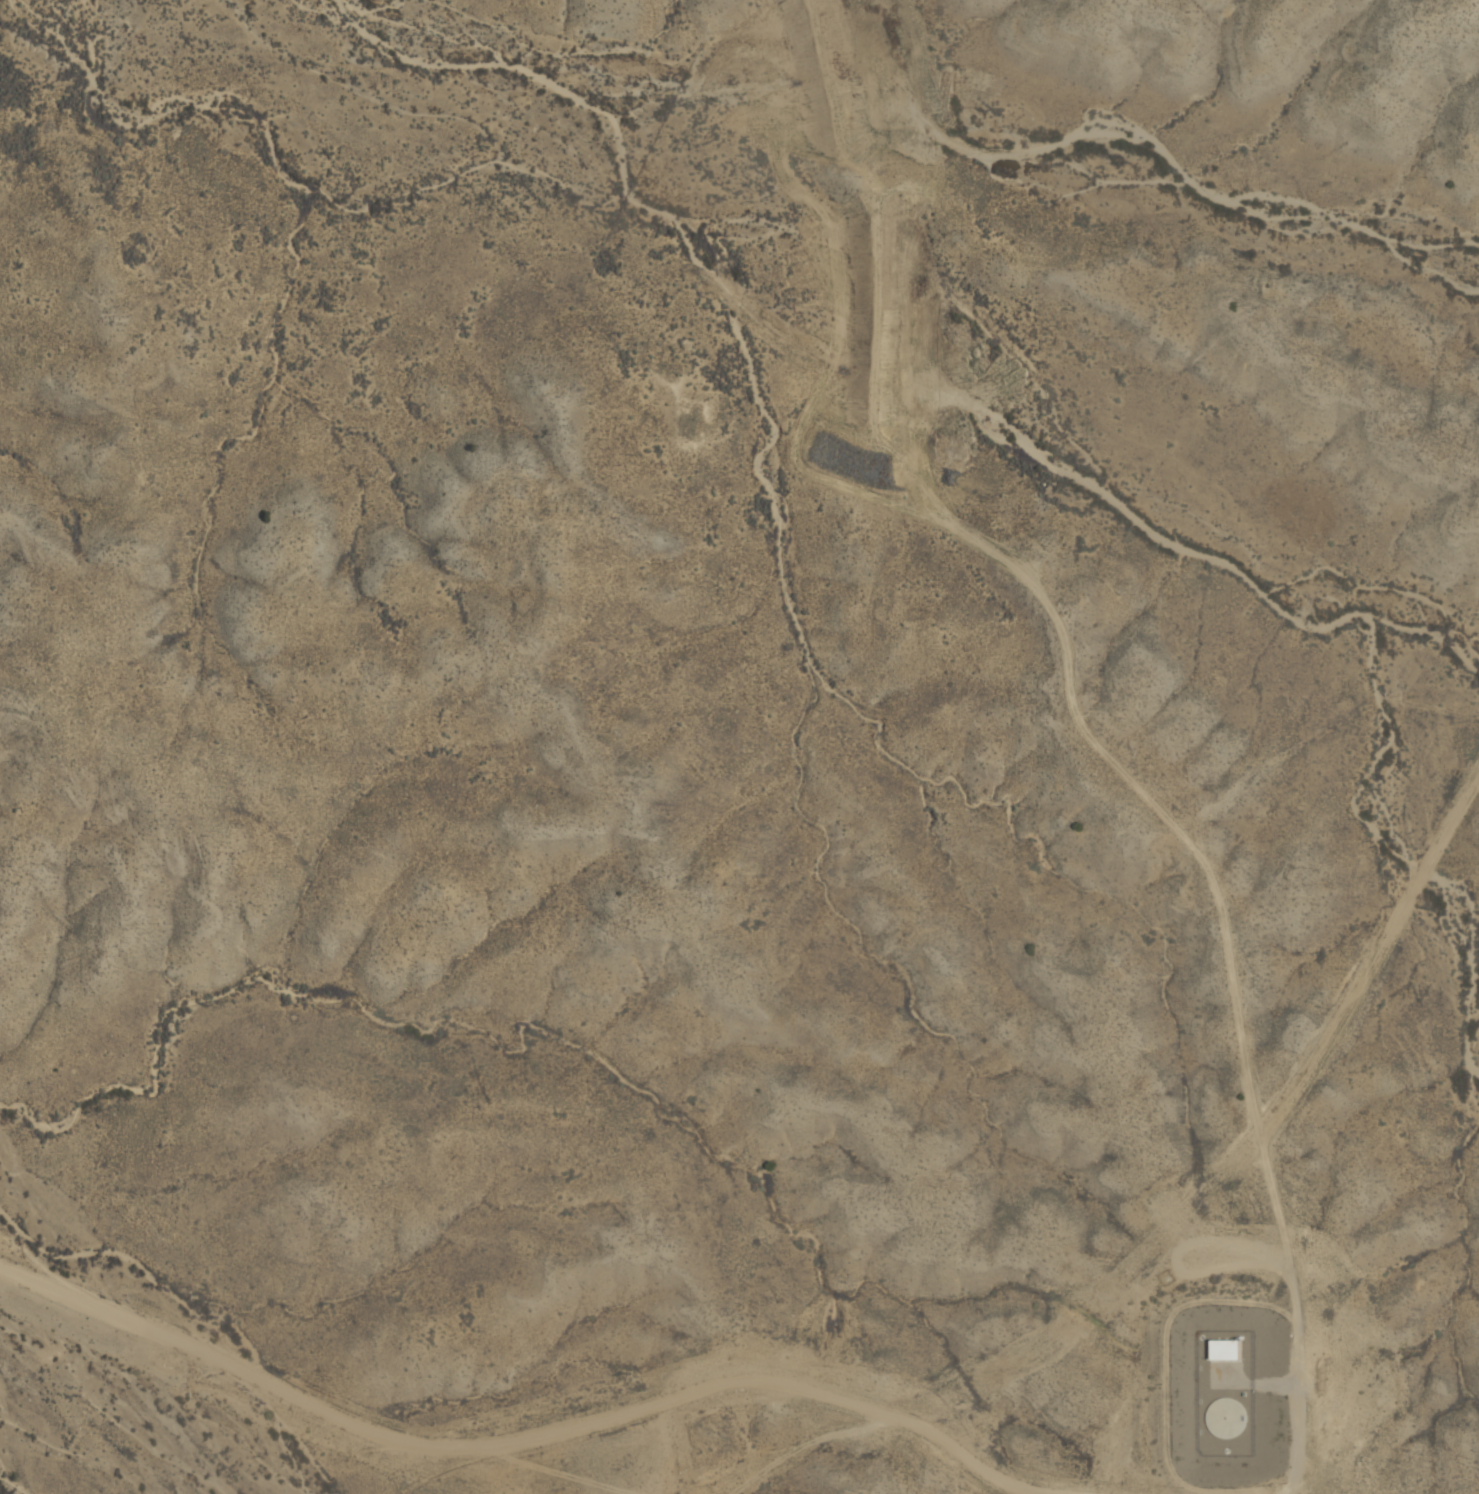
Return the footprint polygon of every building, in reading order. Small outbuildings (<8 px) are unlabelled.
[(1238,1362),(1238,1341),(1208,1341),(1208,1362),(1238,1362)] [(1242,1404),(1216,1398),(1206,1435),(1233,1442),(1242,1404)]
